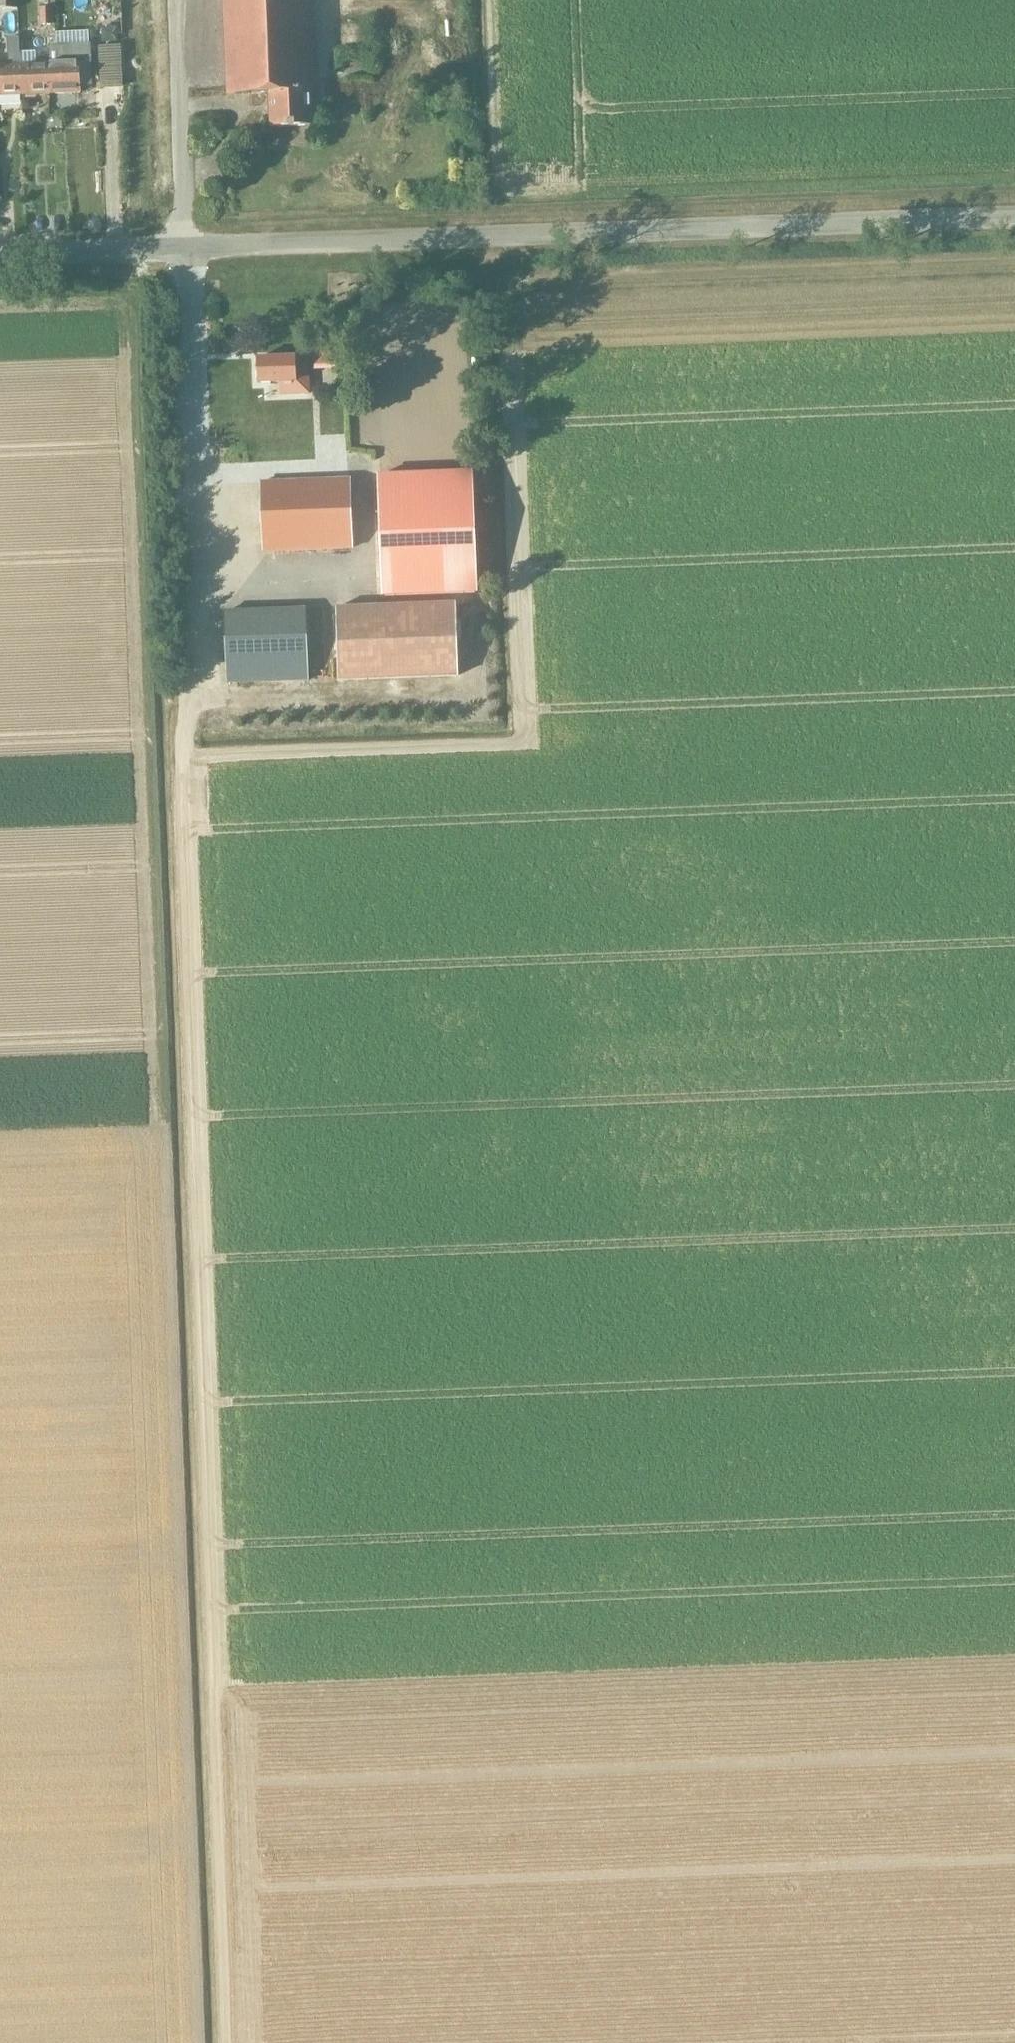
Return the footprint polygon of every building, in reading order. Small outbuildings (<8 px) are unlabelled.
[(16,8),(16,0),(0,0),(0,8),(16,8)] [(314,94),(310,0),(223,0),(227,93),(270,92),(271,127),(310,125),(309,95),(314,94)] [(48,7),(36,8),(36,24),(48,24),(48,7)] [(50,94),(79,92),(77,35),(47,36),(50,94)] [(21,95),(50,94),(47,36),(31,37),(32,63),(19,63),(21,95)] [(19,58),(18,37),(8,38),(9,64),(0,65),(0,95),(21,95),(19,63),(19,58)] [(308,394),(307,377),(306,358),(295,358),(256,359),(257,383),(280,383),(280,395),(308,394)] [(470,471),(380,474),(385,596),(475,592),(470,471)] [(262,551),(350,548),(348,479),(260,482),(262,551)] [(334,607),(336,680),(456,676),(454,604),(334,607)] [(226,684),(308,681),(306,608),(223,610),(226,684)]
